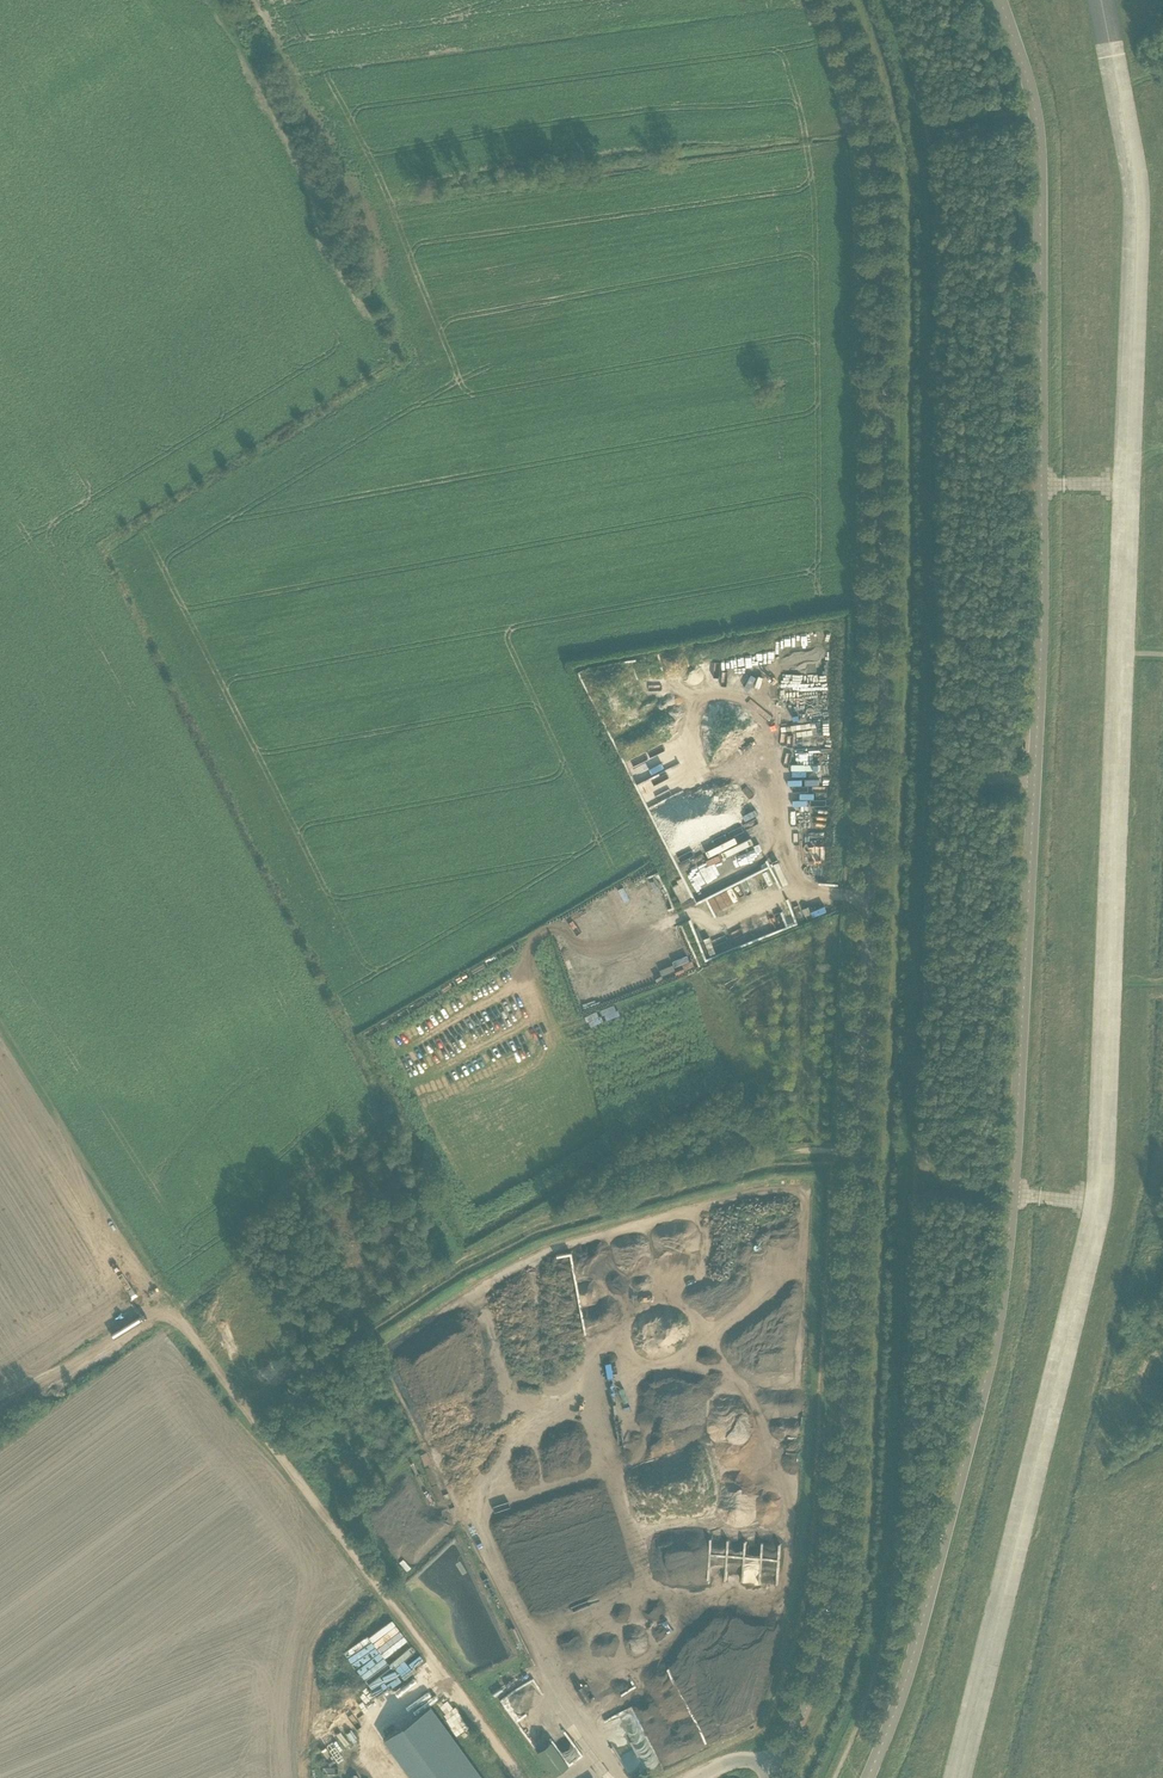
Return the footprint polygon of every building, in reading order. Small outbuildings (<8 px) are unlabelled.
[(694,882),(701,880),(706,895),(714,892),(708,874),(700,877),(696,865),(689,868),(694,882)] [(740,937),(793,920),(789,908),(736,926),(740,937)] [(712,953),(727,949),(723,934),(708,937),(712,953)] [(729,1206),(717,1208),(718,1215),(730,1213),(729,1206)] [(789,1436),(787,1451),(800,1452),(802,1438),(789,1436)] [(728,1540),(727,1556),(717,1555),(717,1564),(724,1565),(724,1575),(740,1576),(740,1580),(780,1583),(783,1544),(728,1540)] [(614,1692),(603,1699),(610,1710),(621,1703),(614,1692)] [(384,1741),(411,1777),(482,1777),(430,1707),(384,1741)]
